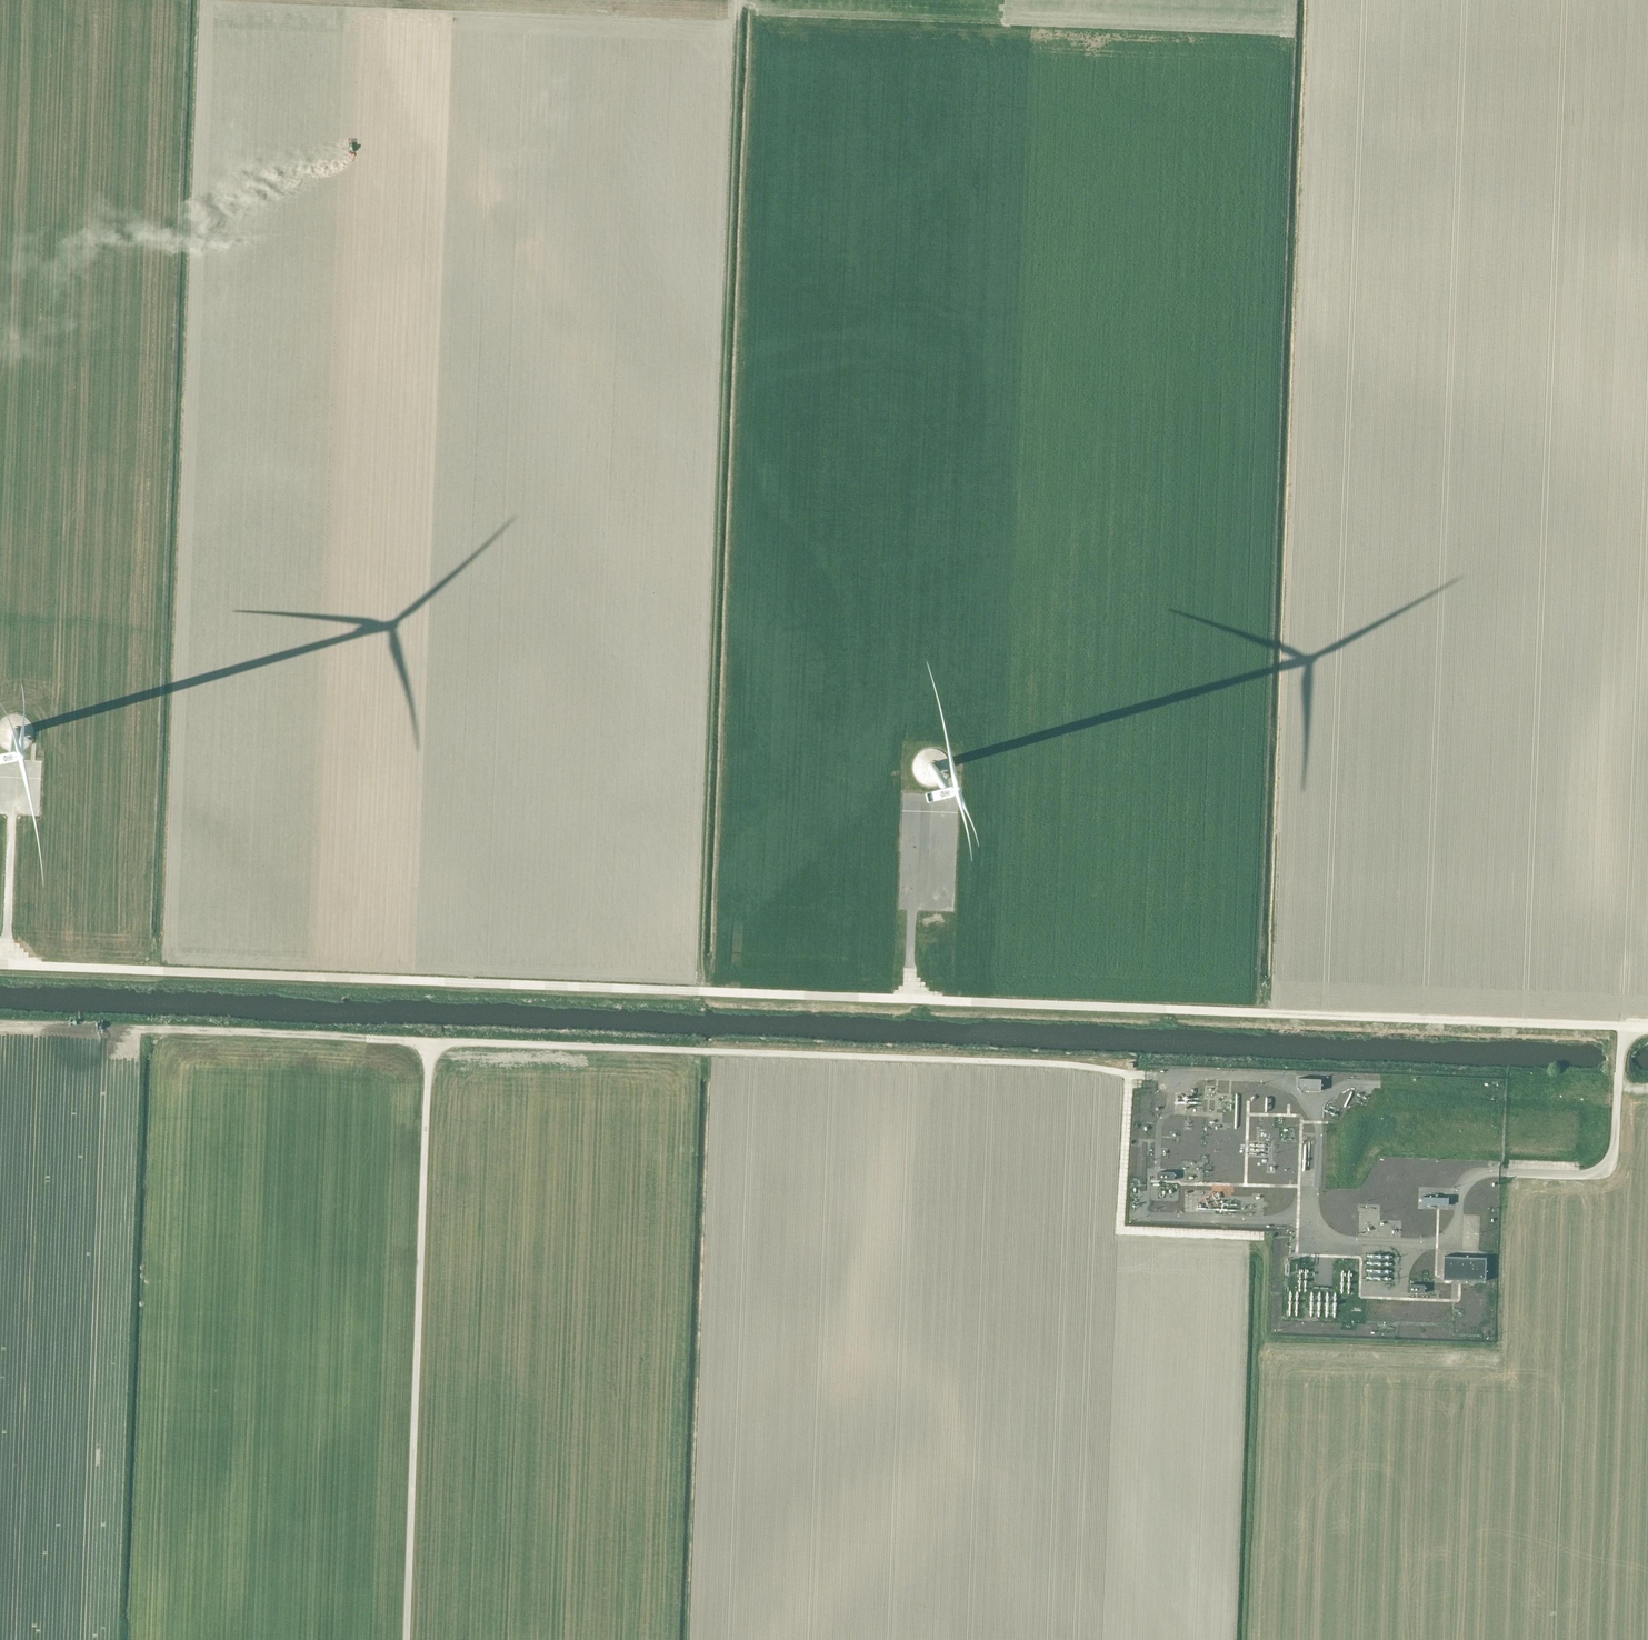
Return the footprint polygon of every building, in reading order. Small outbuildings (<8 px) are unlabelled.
[(8,731),(8,732),(8,733),(8,734),(9,734),(9,735),(10,736),(11,737),(12,737),(12,738),(13,738),(14,738),(15,738),(16,738),(17,738),(17,737),(18,737),(19,737),(19,736),(20,736),(20,735),(21,734),(21,733),(21,732),(21,731),(21,730),(21,729),(21,728),(20,728),(20,727),(19,727),(19,726),(18,726),(18,725),(17,725),(16,725),(15,725),(14,725),(13,725),(12,725),(11,725),(11,726),(10,726),(10,727),(9,727),(9,728),(8,729),(8,730),(8,731)] [(925,765),(925,766),(925,767),(925,768),(925,769),(926,770),(927,771),(928,772),(929,772),(930,772),(930,773),(931,773),(932,773),(933,772),(934,772),(935,772),(935,771),(936,771),(936,770),(937,770),(937,769),(937,768),(938,768),(938,767),(938,766),(938,765),(938,764),(937,764),(937,763),(937,762),(936,762),(936,761),(935,761),(935,760),(934,760),(933,760),(932,759),(931,759),(930,759),(930,760),(929,760),(928,760),(927,761),(926,762),(925,763),(925,764),(925,765)] [(1300,1090),(1322,1091),(1323,1078),(1300,1077),(1300,1090)] [(1556,1079),(1556,1089),(1570,1089),(1570,1079),(1556,1079)] [(1285,1107),(1285,1092),(1268,1092),(1267,1112),(1278,1113),(1278,1107),(1285,1107)] [(1293,1118),(1285,1117),(1284,1124),(1293,1125),(1293,1118)] [(1617,1179),(1618,1192),(1627,1192),(1626,1179),(1617,1179)] [(1397,1219),(1397,1205),(1375,1204),(1375,1218),(1397,1219)] [(1415,1209),(1415,1219),(1430,1219),(1430,1209),(1415,1209)] [(1473,1231),(1472,1248),(1487,1248),(1487,1231),(1473,1231)] [(1445,1256),(1444,1279),(1486,1281),(1487,1257),(1445,1256)]
